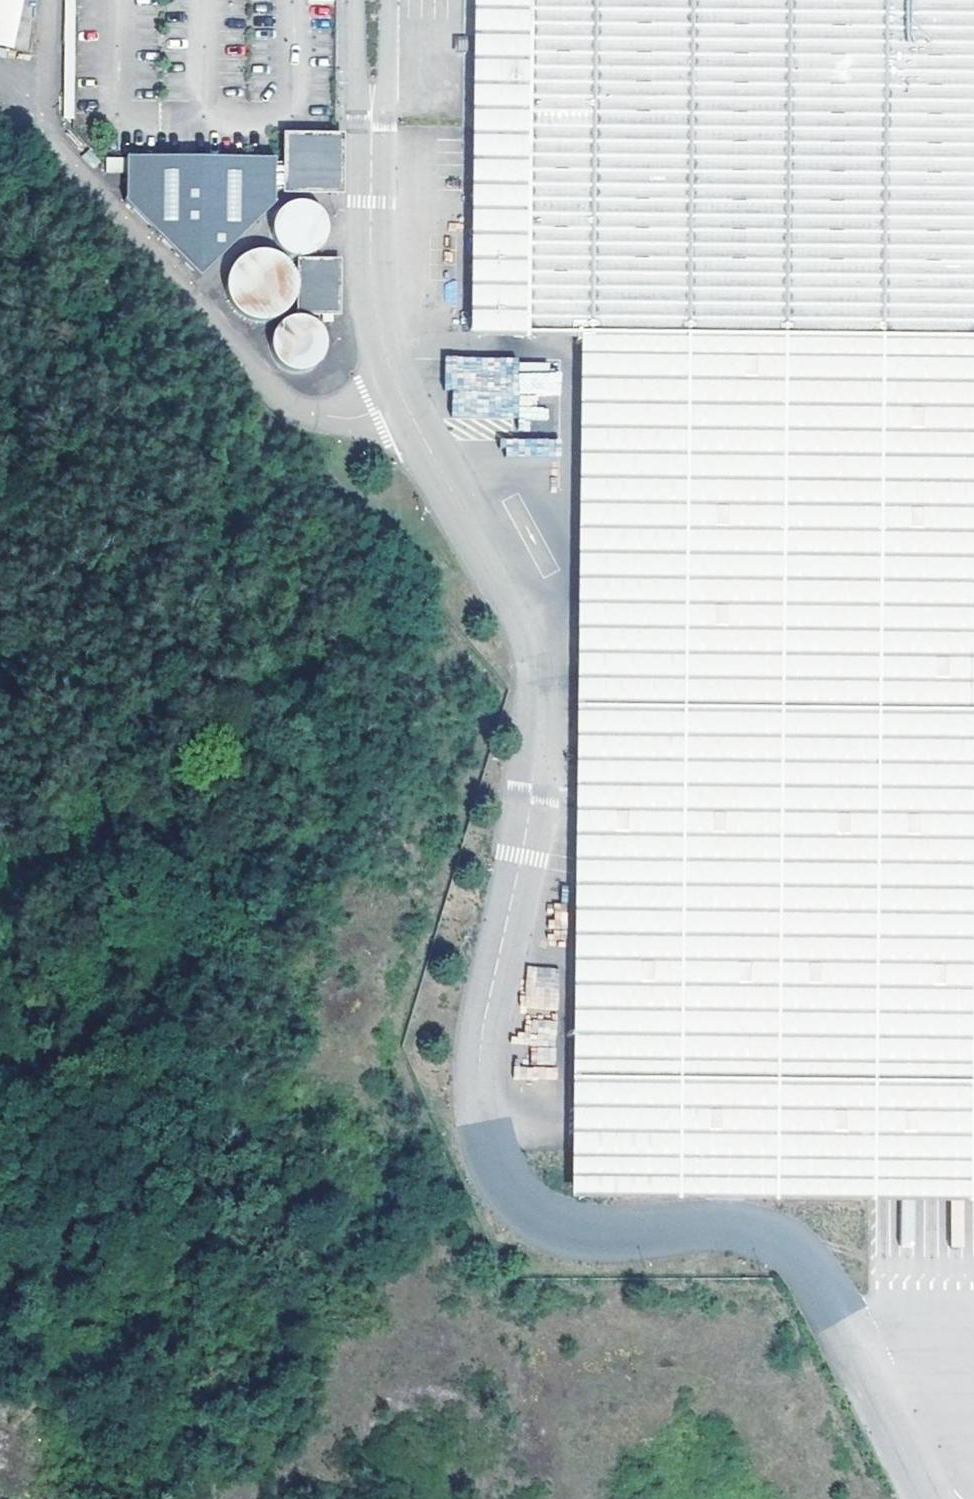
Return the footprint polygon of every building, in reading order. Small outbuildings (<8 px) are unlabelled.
[(15,47),(22,0),(0,0),(0,44),(15,47)] [(483,88),(480,333),(589,336),(587,494),(583,780),(580,937),(578,1113),(579,1156),(580,1178),(704,1179),(744,1180),(869,1181),(973,1182),(973,0),(484,0),(483,88)] [(290,191),(342,191),(341,138),(291,139),(290,191)] [(105,171),(122,173),(124,158),(106,156),(105,171)] [(278,160),(129,158),(129,204),(202,279),(278,205),(278,160)] [(323,244),(327,230),(323,218),(314,210),(301,207),(286,212),(279,220),(279,234),(288,250),(301,257),(300,284),(294,270),(282,258),(267,252),(251,254),(239,264),(232,274),(231,287),(235,301),(247,313),(262,319),(276,316),(290,308),(297,296),(302,297),(303,319),(292,321),(280,329),(275,340),(278,358),(289,369),(306,368),(320,358),(323,346),(320,332),(311,324),(310,317),(338,315),(338,268),(310,266),(310,256),(323,244)] [(448,358),(447,418),(519,419),(519,431),(552,432),(553,401),(560,401),(561,360),(448,358)] [(502,440),(503,458),(558,454),(557,436),(502,440)] [(522,1008),(557,1010),(560,967),(525,965),(522,1008)] [(524,1019),(525,1039),(530,1039),(530,1063),(556,1063),(555,1019),(524,1019)] [(514,1064),(513,1077),(557,1081),(558,1068),(514,1064)]
